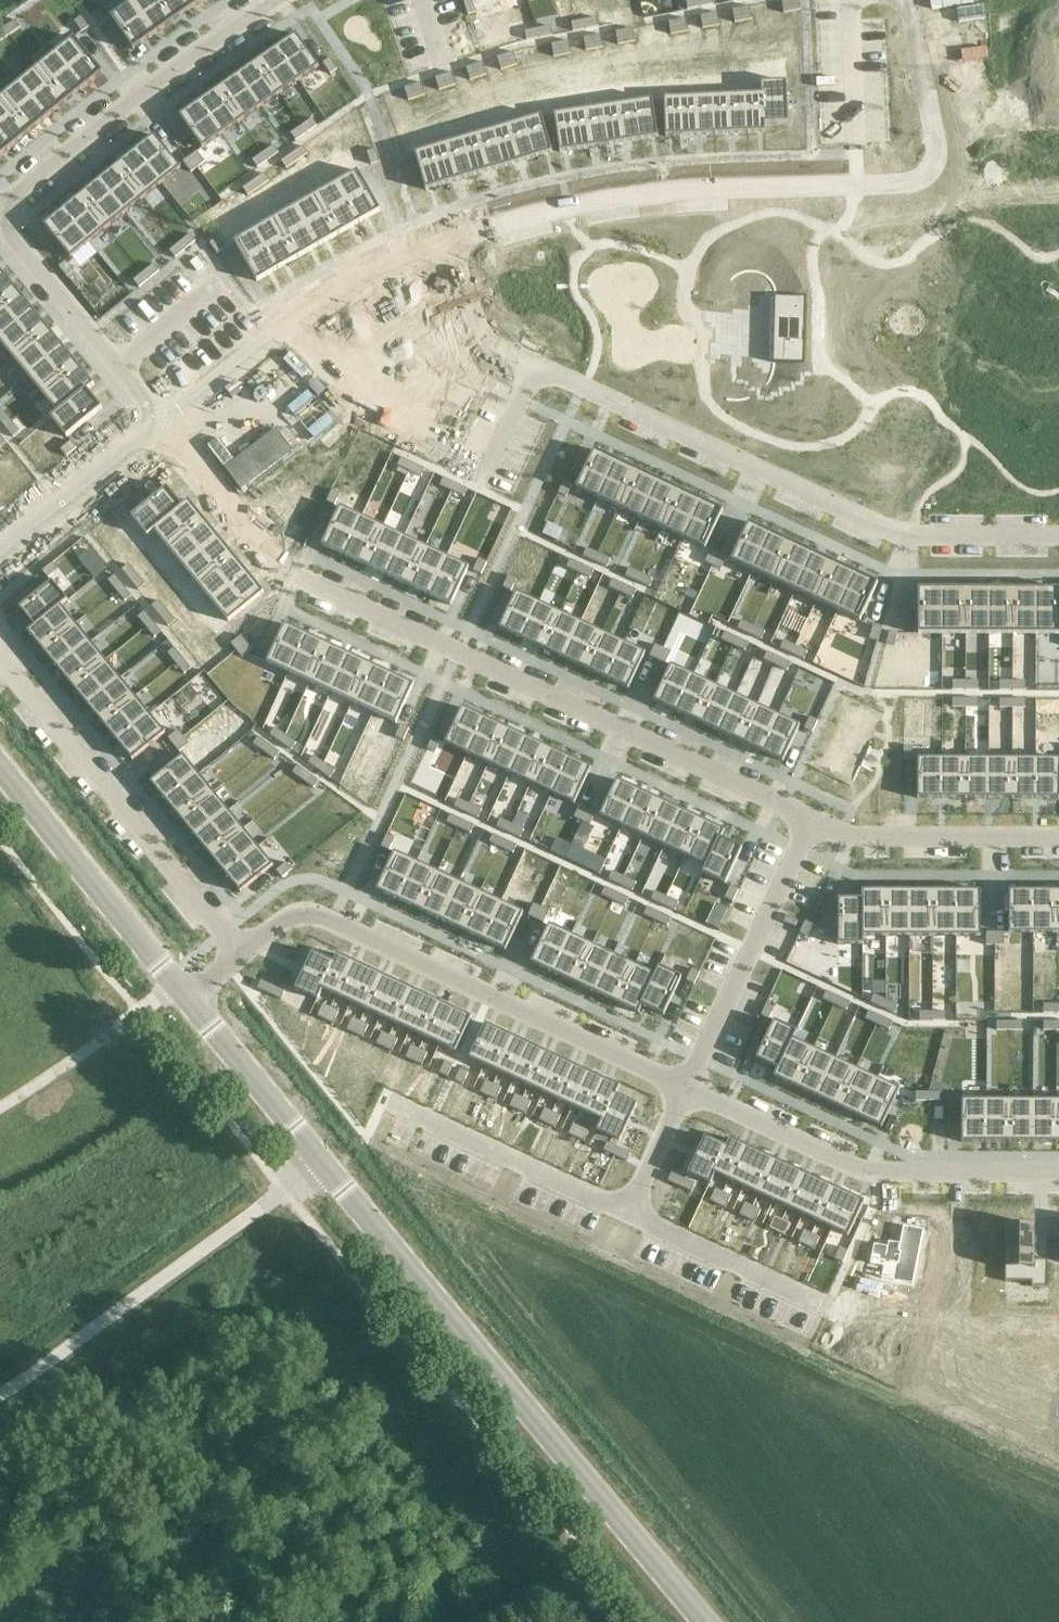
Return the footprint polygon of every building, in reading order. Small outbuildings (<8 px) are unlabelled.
[(130,4),(153,37),(172,23),(156,0),(136,0),(130,4)] [(172,23),(191,10),(185,0),(156,0),(172,23)] [(191,10),(205,0),(185,0),(191,10)] [(464,3),(468,15),(476,12),(472,0),(464,3)] [(686,0),(687,9),(700,6),(699,0),(686,0)] [(784,13),(792,11),(790,0),(781,0),(784,13)] [(792,11),(801,10),(799,0),(790,0),(792,11)] [(992,2),(1002,10),(1008,3),(1004,0),(993,0),(992,2)] [(130,4),(110,18),(133,51),(153,37),(130,4)] [(750,6),(741,8),(744,20),(752,19),(750,6)] [(741,8),(733,9),(735,22),(744,20),(741,8)] [(99,11),(92,16),(99,27),(106,22),(99,11)] [(718,12),(709,14),(712,27),(720,25),(718,12)] [(1041,13),(1031,21),(1036,28),(1047,20),(1041,13)] [(709,14),(701,15),(703,28),(712,27),(709,14)] [(81,17),(74,22),(82,33),(89,28),(81,17)] [(597,17),(584,20),(585,28),(598,26),(597,17)] [(685,18),(677,20),(679,33),(688,31),(685,18)] [(584,20),(571,22),(573,30),(585,28),(584,20)] [(677,20),(668,22),(671,34),(679,33),(677,20)] [(1047,20),(1036,28),(1041,35),(1052,28),(1047,20)] [(15,21),(5,28),(10,35),(20,28),(15,21)] [(550,26),(537,28),(539,37),(552,34),(550,26)] [(0,31),(0,42),(10,35),(5,28),(0,31)] [(537,28),(525,31),(526,39),(539,37),(537,28)] [(632,28),(624,30),(626,43),(635,41),(632,28)] [(624,30),(615,32),(618,44),(626,43),(624,30)] [(296,35),(276,49),(298,81),(319,67),(296,35)] [(600,35),(592,36),(594,49),(603,47),(600,35)] [(989,35),(982,39),(987,51),(995,47),(989,35)] [(592,36),(583,38),(586,51),(594,49),(592,36)] [(74,38),(55,53),(84,89),(103,73),(74,38)] [(568,41),(560,42),(562,55),(571,53),(568,41)] [(560,42),(551,44),(554,57),(562,55),(560,42)] [(276,49),(257,62),(279,95),(298,81),(276,49)] [(513,52),(505,55),(509,67),(517,65),(513,52)] [(55,53),(37,68),(66,104),(84,89),(55,53)] [(1009,67),(1035,105),(1043,99),(1053,115),(1058,111),(1058,74),(1045,53),(1033,61),(1028,54),(1009,67)] [(505,55),(497,58),(501,70),(509,67),(505,55)] [(330,59),(323,64),(330,74),(337,69),(330,59)] [(257,62),(237,75),(260,108),(279,95),(257,62)] [(482,62),(474,65),(478,77),(486,75),(482,62)] [(474,65),(466,68),(470,80),(478,77),(474,65)] [(37,68),(19,83),(48,118),(66,104),(37,68)] [(451,72),(443,75),(447,88),(456,85),(451,72)] [(237,75),(218,89),(241,121),(260,108),(237,75)] [(443,75),(435,78),(439,90),(447,88),(443,75)] [(786,82),(761,83),(761,95),(762,104),(787,103),(786,82)] [(19,83),(1,98),(29,133),(48,118),(19,83)] [(421,83),(412,85),(416,98),(425,95),(421,83)] [(412,85),(404,88),(408,100),(416,98),(412,85)] [(218,89),(199,102),(222,135),(241,121),(218,89)] [(747,95),(730,96),(732,134),(748,134),(747,95)] [(761,95),(747,95),(748,134),(765,133),(765,124),(763,124),(762,104),(761,95)] [(730,96),(714,97),(715,135),(732,134),(730,96)] [(697,97),(681,98),(682,137),(699,136),(697,97)] [(714,97),(697,97),(699,136),(715,135),(714,97)] [(0,98),(0,134),(11,148),(29,133),(1,98),(0,98)] [(681,98),(664,99),(665,137),(682,137),(681,98)] [(653,100),(636,102),(642,141),(658,138),(653,100)] [(199,102),(179,116),(202,149),(222,135),(199,102)] [(636,102),(620,105),(625,143),(642,141),(636,102)] [(787,103),(762,104),(763,124),(765,124),(788,123),(787,103)] [(620,105),(603,107),(609,146),(625,143),(620,105)] [(603,107),(587,110),(593,148),(609,146),(603,107)] [(587,110),(570,112),(576,151),(593,148),(587,110)] [(570,112),(554,115),(560,153),(576,151),(570,112)] [(542,116),(526,121),(537,158),(552,153),(542,116)] [(312,118),(301,126),(306,133),(317,125),(312,118)] [(526,121),(510,125),(521,162),(537,158),(526,121)] [(510,125),(494,130),(505,167),(521,162),(510,125)] [(301,126),(290,133),(295,140),(306,133),(301,126)] [(494,130),(478,135),(489,172),(505,167),(494,130)] [(11,148),(0,134),(0,157),(11,148)] [(154,135),(135,151),(162,184),(180,168),(154,135)] [(478,135),(462,139),(473,176),(489,172),(478,135)] [(462,139),(446,144),(457,181),(473,176),(462,139)] [(446,144),(431,149),(442,186),(457,181),(446,144)] [(273,145),(263,153),(268,160),(278,152),(273,145)] [(302,147),(292,154),(297,161),(307,154),(302,147)] [(431,149),(415,153),(426,190),(442,186),(431,149)] [(375,150),(367,153),(371,165),(379,162),(375,150)] [(135,151),(117,166),(143,198),(162,184),(135,151)] [(197,152),(190,157),(198,168),(205,162),(197,152)] [(263,153),(252,160),(257,167),(268,160),(263,153)] [(292,154),(281,162),(286,169),(297,161),(292,154)] [(190,157),(183,162),(191,173),(198,168),(190,157)] [(117,166),(99,181),(125,213),(143,198),(117,166)] [(358,171),(336,183),(359,223),(380,211),(358,171)] [(264,174),(253,181),(258,188),(269,181),(264,174)] [(99,181),(80,196),(107,228),(125,213),(99,181)] [(253,181),(243,189),(248,196),(258,188),(253,181)] [(336,183),(316,195),(339,235),(359,223),(336,183)] [(316,195),(296,207),(319,246),(339,235),(316,195)] [(80,196),(62,210),(89,243),(107,228),(80,196)] [(1003,205),(999,218),(1007,221),(1011,208),(1003,205)] [(296,207),(275,218),(298,258),(319,246),(296,207)] [(62,210),(43,226),(70,259),(89,243),(62,210)] [(212,212),(205,219),(222,235),(228,228),(212,212)] [(275,218),(255,230),(278,270),(298,258),(275,218)] [(255,230),(234,242),(257,282),(278,270),(255,230)] [(190,234),(179,243),(185,249),(195,241),(190,234)] [(216,239),(210,244),(217,254),(224,249),(216,239)] [(179,243),(169,251),(175,258),(185,249),(179,243)] [(197,258),(191,264),(198,273),(204,267),(197,258)] [(66,262),(59,267),(67,278),(74,272),(66,262)] [(153,264),(143,272),(149,279),(159,271),(153,264)] [(143,272),(133,281),(139,287),(149,279),(143,272)] [(0,279),(0,309),(19,293),(4,275),(0,279)] [(0,309),(0,339),(34,312),(19,293),(0,309)] [(774,293),(772,359),(804,360),(806,294),(774,293)] [(0,339),(0,342),(13,359),(49,330),(34,312),(0,339)] [(49,330),(13,359),(28,377),(64,348),(49,330)] [(64,348),(28,377),(43,395),(79,366),(64,348)] [(79,366),(43,395),(58,413),(87,390),(93,384),(79,366)] [(58,413),(51,419),(67,438),(102,409),(87,390),(58,413)] [(0,414),(0,421),(5,427),(12,422),(3,412),(0,414)] [(12,422),(5,427),(13,437),(20,432),(12,422)] [(71,441),(61,450),(66,456),(76,448),(71,441)] [(594,450),(576,488),(598,498),(616,460),(594,450)] [(401,458),(398,466),(410,471),(413,464),(401,458)] [(616,460),(598,498),(619,508),(637,470),(616,460)] [(413,464),(410,471),(421,477),(425,469),(413,464)] [(637,470),(619,508),(641,518),(658,480),(637,470)] [(444,478),(440,486),(452,491),(456,483),(444,478)] [(658,480),(641,518),(662,528),(680,490),(658,480)] [(563,482),(558,494),(566,498),(571,486),(563,482)] [(456,483),(452,491),(464,497),(467,489),(456,483)] [(167,488),(131,517),(147,536),(154,530),(182,507),(167,488)] [(332,490),(327,502),(335,506),(340,494),(332,490)] [(680,490),(662,528),(683,538),(701,500),(680,490)] [(701,500),(683,538),(705,549),(723,510),(701,500)] [(182,507),(154,530),(168,548),(204,519),(189,501),(182,507)] [(123,506),(113,514),(119,521),(129,512),(123,506)] [(339,507),(321,545),(344,556),(362,518),(339,507)] [(362,518),(344,556),(365,566),(383,527),(362,518)] [(204,519),(168,548),(183,566),(219,537),(204,519)] [(749,522),(731,561),(753,571),(771,533),(749,522)] [(383,527),(365,566),(386,576),(404,537),(383,527)] [(771,533),(753,571),(774,581),(792,543),(771,533)] [(219,537),(183,566),(198,584),(233,555),(219,537)] [(404,537),(386,576),(407,586),(425,547),(404,537)] [(792,543),(774,581),(795,591),(813,553),(792,543)] [(425,547),(407,586),(428,596),(446,557),(425,547)] [(587,548),(583,556),(595,561),(599,554),(587,548)] [(710,551),(705,563),(713,567),(718,555),(710,551)] [(813,553),(795,591),(816,601),(834,563),(813,553)] [(599,554),(595,561),(607,567),(611,559),(599,554)] [(233,555),(198,584),(213,603),(248,574),(233,555)] [(718,555),(713,567),(721,570),(726,558),(718,555)] [(446,557),(428,596),(451,606),(468,568),(446,557)] [(479,559),(474,571),(482,574),(487,563),(479,559)] [(570,559),(567,567),(579,573),(582,565),(570,559)] [(834,563),(816,601),(838,611),(856,573),(834,563)] [(53,564),(43,572),(48,579),(58,570),(53,564)] [(129,565),(122,570),(130,580),(137,575),(129,565)] [(582,565),(579,573),(590,578),(594,571),(582,565)] [(629,568),(626,576),(638,581),(641,573),(629,568)] [(641,573),(638,581),(649,587),(653,579),(641,573)] [(856,573),(838,611),(860,621),(878,583),(856,573)] [(248,574),(213,603),(228,622),(264,593),(248,574)] [(137,575),(130,580),(138,590),(145,585),(137,575)] [(115,576),(108,581),(117,591),(123,586),(115,576)] [(509,576),(503,588),(511,591),(517,579),(509,576)] [(613,579),(609,587),(621,593),(625,585),(613,579)] [(52,582),(19,609),(34,628),(60,606),(67,601),(52,582)] [(625,585),(621,593),(633,598),(636,590),(625,585)] [(123,586),(117,591),(125,601),(132,596),(123,586)] [(918,588),(918,634),(942,634),(943,588),(918,588)] [(943,588),(942,634),(966,634),(966,589),(943,588)] [(966,589),(966,634),(989,634),(989,589),(966,589)] [(989,589),(989,634),(1013,634),(1013,589),(989,589)] [(1013,589),(1013,634),(1036,634),(1036,589),(1013,589)] [(1036,634),(1058,635),(1058,589),(1036,589),(1036,634)] [(516,593),(499,629),(521,639),(538,603),(516,593)] [(158,601),(152,607),(160,617),(167,611),(158,601)] [(538,603),(521,639),(542,649),(559,613),(538,603)] [(34,628),(28,633),(42,651),(75,624),(60,606),(34,628)] [(167,611),(160,617),(168,627),(175,621),(167,611)] [(145,612),(138,618),(146,628),(153,622),(145,612)] [(559,613),(542,649),(563,659),(580,623),(559,613)] [(742,621),(738,628),(750,634),(753,626),(742,621)] [(153,622),(146,628),(155,638),(161,632),(153,622)] [(580,623),(563,659),(585,669),(602,633),(580,623)] [(75,624),(42,651),(57,669),(90,643),(75,624)] [(285,624),(267,662),(289,673),(307,635),(285,624)] [(753,626),(750,634),(762,639),(765,632),(753,626)] [(873,627),(870,639),(878,642),(881,629),(873,627)] [(890,631),(886,644),(895,646),(898,634),(890,631)] [(725,632),(721,640),(733,645),(737,637),(725,632)] [(602,633),(585,669),(606,679),(623,643),(602,633)] [(307,635),(289,673),(310,683),(328,645),(307,635)] [(241,636),(231,644),(237,651),(247,643),(241,636)] [(737,637),(733,645),(745,651),(749,643),(737,637)] [(784,640),(780,648),(792,654),(796,646),(784,640)] [(90,643),(57,669),(72,688),(105,661),(90,643)] [(247,643),(237,651),(242,658),(252,650),(247,643)] [(623,643),(606,679),(628,689),(645,653),(623,643)] [(328,645),(310,683),(331,693),(349,654),(328,645)] [(656,645),(650,656),(658,660),(663,648),(656,645)] [(796,646),(792,654),(804,659),(808,651),(796,646)] [(175,648),(168,654),(176,664),(183,658),(175,648)] [(663,648),(658,660),(666,664),(671,652),(663,648)] [(768,652),(764,660),(776,665),(779,657),(768,652)] [(349,654),(331,693),(352,703),(370,664),(349,654)] [(779,657),(776,665),(787,671),(791,663),(779,657)] [(183,658),(176,664),(184,674),(191,668),(183,658)] [(105,661),(72,688),(87,706),(120,679),(105,661)] [(370,664),(352,703),(374,713),(390,678),(392,674),(370,664)] [(670,665),(654,701),(676,712),(693,676),(670,665)] [(390,678),(374,713),(396,723),(414,685),(392,674),(390,678)] [(693,676),(676,712),(697,722),(714,686),(693,676)] [(120,679),(87,706),(102,724),(135,697),(120,679)] [(953,681),(953,689),(966,689),(966,681),(953,681)] [(966,681),(966,689),(979,689),(979,681),(966,681)] [(1000,681),(1000,689),(1013,689),(1013,681),(1000,681)] [(1013,681),(1013,689),(1026,689),(1026,681),(1013,681)] [(714,686),(697,722),(718,732),(735,696),(714,686)] [(735,696),(718,732),(739,742),(756,706),(735,696)] [(135,697),(102,724),(117,742),(149,715),(135,697)] [(953,698),(953,707),(966,707),(966,698),(953,698)] [(966,698),(966,707),(979,707),(979,698),(966,698)] [(1000,698),(1000,707),(1013,707),(1013,698),(1000,698)] [(1013,698),(1013,707),(1026,707),(1026,698),(1013,698)] [(756,706),(739,742),(761,751),(777,716),(756,706)] [(462,707),(445,743),(467,754),(484,718),(462,707)] [(149,715),(117,742),(132,761),(165,734),(149,715)] [(777,716),(761,751),(783,762),(800,726),(777,716)] [(810,717),(805,729),(813,733),(818,721),(810,717)] [(484,718),(467,754),(488,764),(505,728),(484,718)] [(401,725),(396,737),(404,741),(409,729),(401,725)] [(275,728),(270,735),(281,743),(286,736),(275,728)] [(505,728),(488,764),(510,774),(527,738),(505,728)] [(179,730),(168,738),(174,745),(184,737),(179,730)] [(286,736),(281,743),(291,750),(296,743),(286,736)] [(184,737),(174,745),(179,752),(189,743),(184,737)] [(259,737),(254,744),(264,752),(269,745),(259,737)] [(433,737),(428,749),(435,753),(441,741),(433,737)] [(527,738),(510,774),(531,784),(548,748),(527,738)] [(269,745),(264,752),(275,760),(280,753),(269,745)] [(904,746),(904,760),(913,760),(913,746),(904,746)] [(548,748),(531,784),(552,794),(569,758),(548,748)] [(183,756),(150,783),(165,802),(198,775),(183,756)] [(314,756),(309,763),(319,771),(325,764),(314,756)] [(569,758),(552,794),(574,804),(591,768),(569,758)] [(917,759),(917,799),(942,799),(942,759),(917,759)] [(942,759),(942,799),(965,799),(965,759),(942,759)] [(965,759),(965,799),(989,799),(989,759),(965,759)] [(989,759),(989,799),(1012,799),(1012,759),(989,759)] [(1012,759),(1012,799),(1036,799),(1036,759),(1012,759)] [(1036,799),(1058,799),(1058,759),(1036,759),(1036,799)] [(325,764),(319,771),(330,778),(335,771),(325,764)] [(298,766),(293,773),(303,781),(308,774),(298,766)] [(308,774),(303,781),(314,788),(319,781),(308,774)] [(198,775),(165,802),(180,820),(213,793),(198,775)] [(617,780),(600,816),(622,826),(639,790),(617,780)] [(639,790),(622,826),(643,836),(660,800),(639,790)] [(213,793),(180,820),(195,838),(228,811),(213,793)] [(458,799),(455,807),(466,812),(470,804),(458,799)] [(660,800),(643,836),(664,846),(681,810),(660,800)] [(470,804),(466,812),(478,818),(482,810),(470,804)] [(587,809),(579,805),(574,817),(582,821),(587,809)] [(595,813),(587,809),(582,821),(590,825),(595,813)] [(681,810),(664,846),(686,856),(702,820),(681,810)] [(228,811),(195,838),(210,856),(243,829),(228,811)] [(451,815),(447,822),(459,828),(463,820),(451,815)] [(501,819),(497,827),(509,832),(512,824),(501,819)] [(463,820),(459,828),(471,834),(474,826),(463,820)] [(702,820),(686,856),(707,866),(720,838),(724,830),(702,820)] [(512,824),(509,832),(521,838),(524,830),(512,824)] [(243,829),(210,856),(225,874),(258,848),(243,829)] [(387,835),(382,847),(389,851),(395,839),(387,835)] [(493,835),(490,842),(501,848),(505,840),(493,835)] [(707,866),(703,874),(725,884),(742,848),(720,838),(707,866)] [(505,840),(501,848),(513,853),(517,846),(505,840)] [(258,848),(225,874),(240,893),(273,866),(258,848)] [(394,852),(376,891),(398,901),(416,863),(394,852)] [(287,863),(277,871),(282,878),(292,870),(287,863)] [(416,863),(398,901),(419,911),(437,873),(416,863)] [(613,871),(609,879),(621,885),(625,877),(613,871)] [(437,873),(419,911),(441,921),(459,883),(437,873)] [(625,877),(621,885),(633,890),(637,882),(625,877)] [(459,883),(441,921),(462,931),(480,893),(459,883)] [(730,886),(725,898),(733,902),(738,890),(730,886)] [(606,887),(602,895),(614,901),(617,893),(606,887)] [(863,899),(862,936),(886,936),(886,890),(863,890),(863,899)] [(886,890),(886,936),(909,936),(909,890),(886,890)] [(909,890),(909,936),(933,936),(933,890),(909,890)] [(933,890),(933,936),(956,936),(956,890),(933,890)] [(956,890),(956,936),(981,936),(981,890),(956,890)] [(655,891),(652,899),(664,905),(667,897),(655,891)] [(1009,891),(1009,933),(1033,933),(1033,891),(1009,891)] [(1033,891),(1033,933),(1057,933),(1057,891),(1033,891)] [(480,893),(462,931),(483,941),(501,903),(480,893)] [(617,893),(614,901),(625,906),(629,898),(617,893)] [(667,897),(664,905),(675,910),(679,902),(667,897)] [(838,899),(838,945),(862,945),(862,936),(863,899),(838,899)] [(501,903),(483,941),(505,951),(523,913),(501,903)] [(534,904),(528,916),(536,920),(542,908),(534,904)] [(648,907),(644,915),(656,920),(660,913),(648,907)] [(542,908),(536,920),(544,923),(550,912),(542,908)] [(660,913),(656,920),(668,926),(672,918),(660,913)] [(806,921),(800,933),(808,937),(814,925),(806,921)] [(549,925),(531,963),(553,974),(571,935),(549,925)] [(995,932),(986,932),(986,945),(995,945),(995,932)] [(1004,932),(995,932),(995,945),(1004,945),(1004,932)] [(571,935),(553,974),(574,984),(592,945),(571,935)] [(592,945),(574,984),(595,993),(613,955),(592,945)] [(313,953),(305,971),(326,982),(335,963),(313,953)] [(326,982),(322,990),(337,997),(354,962),(339,955),(335,963),(326,982)] [(613,955),(595,993),(617,1003),(632,969),(634,965),(613,955)] [(354,962),(337,997),(352,1004),(368,969),(354,962)] [(632,969),(617,1003),(638,1013),(641,1006),(656,975),(634,965),(632,969)] [(656,975),(641,1006),(664,1016),(681,978),(659,967),(656,975)] [(368,969),(352,1004),(367,1011),(383,976),(368,969)] [(692,969),(686,980),(694,984),(700,972),(692,969)] [(305,971),(296,990),(318,1000),(322,990),(326,982),(305,971)] [(383,976),(367,1011),(381,1018),(398,983),(383,976)] [(262,981),(258,989),(270,994),(273,986),(262,981)] [(398,983),(381,1018),(396,1024),(412,989),(398,983)] [(273,986),(270,994),(282,1000),(285,992),(273,986)] [(412,989),(396,1024),(411,1031),(427,996),(412,989)] [(827,991),(823,999),(835,1004),(839,997),(827,991)] [(875,994),(871,1002),(883,1008),(886,1000),(875,994)] [(427,996),(411,1031),(426,1038),(442,1003),(427,996)] [(839,997),(835,1004),(847,1010),(851,1002),(839,997)] [(886,1000),(883,1008),(894,1013),(898,1005),(886,1000)] [(442,1003),(426,1038),(440,1045),(457,1010),(442,1003)] [(767,1004),(761,1016),(769,1019),(775,1008),(767,1004)] [(1044,1004),(1044,1013),(1057,1013),(1057,1004),(1044,1004)] [(324,1005),(318,1017),(326,1021),(332,1009),(324,1005)] [(332,1009),(326,1021),(334,1024),(339,1012),(332,1009)] [(457,1010),(440,1045),(456,1052),(472,1017),(457,1010)] [(870,1011),(866,1019),(878,1024),(881,1016),(870,1011)] [(920,1012),(920,1020),(933,1020),(933,1012),(920,1012)] [(933,1012),(933,1020),(946,1020),(946,1012),(933,1012)] [(881,1016),(878,1024),(889,1030),(893,1022),(881,1016)] [(353,1019),(348,1031),(356,1034),(361,1023),(353,1019)] [(774,1021),(756,1059),(778,1070),(792,1039),(796,1031),(774,1021)] [(997,1021),(997,1030),(1010,1030),(1010,1021),(997,1021)] [(1010,1021),(1010,1030),(1023,1030),(1023,1021),(1010,1021)] [(1044,1021),(1044,1030),(1057,1030),(1057,1021),(1044,1021)] [(361,1023),(356,1034),(363,1038),(369,1026),(361,1023)] [(486,1024),(469,1059),(485,1066),(502,1031),(486,1024)] [(502,1031),(485,1066),(498,1073),(515,1038),(502,1031)] [(383,1033),(377,1044),(385,1048),(391,1036),(383,1033)] [(391,1036),(385,1048),(393,1052),(398,1040),(391,1036)] [(515,1038),(498,1073),(515,1080),(531,1045),(515,1038)] [(778,1070),(774,1077),(796,1087),(813,1049),(792,1039),(778,1070)] [(531,1045),(515,1080),(529,1087),(546,1052),(531,1045)] [(412,1046),(407,1058),(414,1062),(420,1050),(412,1046)] [(813,1049),(796,1087),(817,1097),(835,1059),(813,1049)] [(420,1050),(414,1062),(422,1066),(428,1054),(420,1050)] [(546,1052),(529,1087),(544,1094),(560,1059),(546,1052)] [(560,1059),(544,1094),(559,1101),(575,1066),(560,1059)] [(835,1059),(817,1097),(838,1107),(856,1069),(835,1059)] [(446,1062),(440,1074),(448,1077),(454,1066),(446,1062)] [(575,1066),(559,1101),(573,1108),(590,1073),(575,1066)] [(461,1069),(456,1081),(463,1085),(469,1073),(461,1069)] [(856,1069),(838,1107),(859,1117),(877,1079),(856,1069)] [(590,1073),(573,1108),(588,1115),(605,1080),(590,1073)] [(877,1079),(859,1117),(881,1128),(899,1090),(877,1079)] [(605,1080),(588,1115),(603,1122),(607,1113),(616,1095),(619,1087),(605,1080)] [(486,1081),(481,1093),(489,1097),(494,1085),(486,1081)] [(494,1085),(489,1097),(497,1101),(502,1089),(494,1085)] [(916,1092),(916,1101),(929,1101),(929,1092),(916,1092)] [(929,1092),(929,1101),(942,1101),(942,1092),(929,1092)] [(516,1095),(510,1107),(518,1111),(524,1099),(516,1095)] [(616,1095),(607,1113),(629,1123),(637,1105),(616,1095)] [(524,1099),(518,1111),(526,1114),(532,1103),(524,1099)] [(962,1100),(961,1142),(986,1143),(986,1100),(962,1100)] [(986,1100),(986,1143),(1009,1143),(1009,1100),(986,1100)] [(1009,1100),(1009,1143),(1033,1143),(1033,1100),(1009,1100)] [(1033,1100),(1033,1143),(1056,1143),(1056,1101),(1033,1100)] [(933,1106),(933,1118),(941,1118),(941,1106),(933,1106)] [(545,1109),(540,1121),(548,1124),(553,1113),(545,1109)] [(553,1113),(548,1124),(556,1128),(561,1116),(553,1113)] [(603,1122),(598,1132),(620,1142),(629,1123),(607,1113),(603,1122)] [(575,1123),(569,1135),(577,1138),(583,1127),(575,1123)] [(583,1127),(577,1138),(585,1142),(591,1130),(583,1127)] [(706,1137),(697,1155),(719,1166),(728,1147),(706,1137)] [(719,1166),(715,1174),(730,1181),(746,1146),(732,1139),(728,1147),(719,1166)] [(608,1143),(604,1151),(616,1156),(619,1149),(608,1143)] [(746,1146),(730,1181),(745,1188),(761,1153),(746,1146)] [(619,1149),(616,1156),(628,1162),(631,1154),(619,1149)] [(761,1153),(745,1188),(759,1195),(776,1160),(761,1153)] [(697,1155),(688,1174),(710,1184),(715,1174),(719,1166),(697,1155)] [(776,1160),(759,1195),(774,1202),(790,1167),(776,1160)] [(790,1167),(774,1202),(789,1209),(805,1174),(790,1167)] [(672,1173),(668,1181),(680,1187),(684,1179),(672,1173)] [(805,1174),(789,1209),(804,1216),(820,1181),(805,1174)] [(684,1179),(680,1187),(692,1192),(696,1184),(684,1179)] [(820,1181),(804,1216),(818,1223),(835,1188),(820,1181)] [(835,1188),(818,1223),(833,1229),(849,1194),(835,1188)] [(716,1189),(711,1201),(719,1205),(724,1193),(716,1189)] [(724,1193),(719,1205),(727,1208),(732,1197),(724,1193)] [(849,1194),(833,1229),(849,1237),(865,1202),(849,1194)] [(746,1203),(740,1215),(748,1218),(754,1207),(746,1203)] [(754,1207),(748,1218),(756,1222),(762,1210),(754,1207)] [(775,1217),(770,1229),(778,1232),(783,1220),(775,1217)] [(783,1220),(778,1232),(786,1236),(791,1224),(783,1220)] [(873,1242),(868,1264),(882,1267),(880,1279),(914,1286),(925,1229),(902,1225),(899,1242),(887,1240),(886,1245),(873,1242)] [(1005,1225),(1005,1282),(1031,1282),(1031,1287),(1047,1287),(1047,1260),(1034,1260),(1034,1225),(1032,1225),(1032,1228),(1006,1228),(1006,1225),(1005,1225)] [(805,1231),(799,1242),(807,1246),(813,1234),(805,1231)] [(813,1234),(807,1246),(815,1250),(821,1238),(813,1234)] [(841,1247),(835,1259),(843,1263),(849,1251),(841,1247)] [(929,1297),(928,1303),(937,1308),(937,1298),(929,1297)] [(1040,1334),(1055,1334),(1055,1299),(1040,1299),(1040,1334)]
